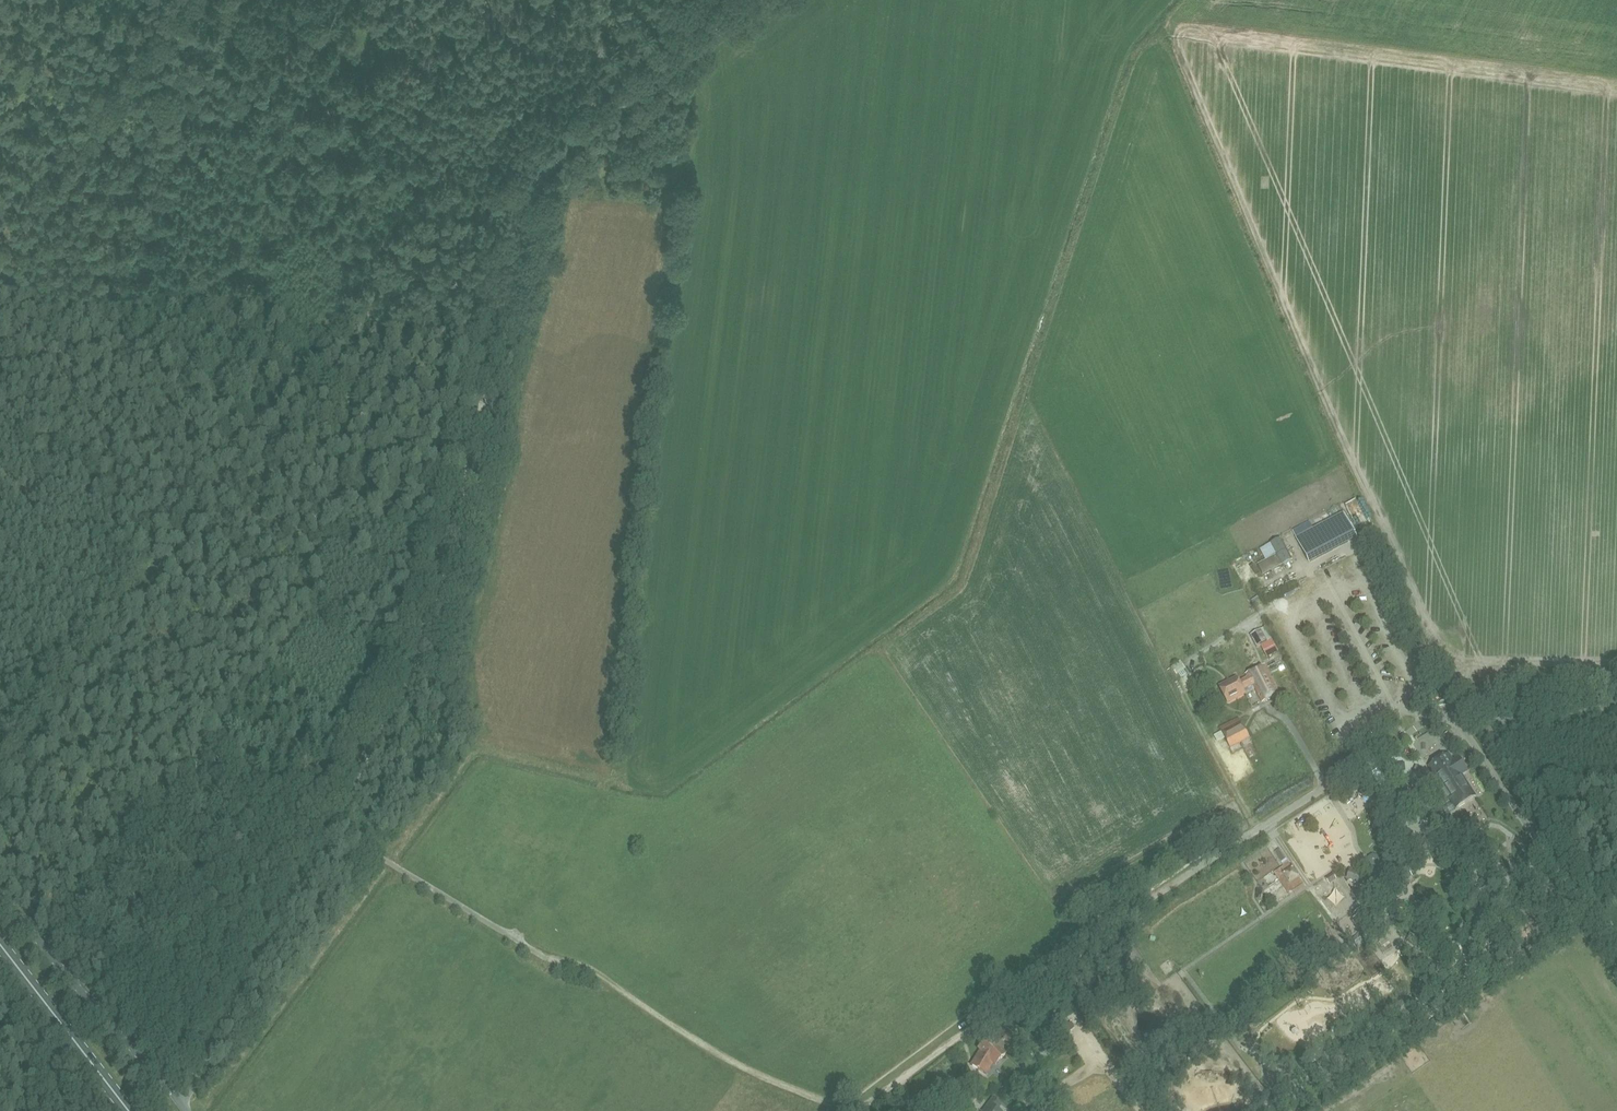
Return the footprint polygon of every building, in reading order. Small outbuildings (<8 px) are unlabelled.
[(1345,512),(1298,537),(1310,561),(1358,536),(1345,512)] [(1277,540),(1280,557),(1289,555),(1286,538),(1277,540)] [(1266,571),(1254,550),(1235,561),(1247,581),(1266,571)] [(1255,635),(1265,626),(1258,619),(1248,628),(1255,635)] [(1279,651),(1273,639),(1261,645),(1267,657),(1279,651)] [(1181,676),(1189,670),(1183,661),(1175,666),(1181,676)] [(1278,693),(1263,664),(1246,673),(1248,676),(1238,682),(1236,677),(1219,686),(1227,702),(1244,693),(1242,689),(1252,684),(1261,702),(1278,693)] [(1242,721),(1222,732),(1230,747),(1250,737),(1242,721)] [(1430,766),(1439,779),(1441,779),(1451,795),(1449,796),(1453,802),(1457,808),(1475,796),(1461,774),(1465,772),(1457,759),(1453,762),(1448,754),(1439,760),(1430,766)] [(1453,820),(1443,805),(1426,816),(1437,832),(1447,825),(1454,821),(1453,820)] [(1454,821),(1447,825),(1457,840),(1476,827),(1466,812),(1453,820),(1454,821)] [(1289,863),(1274,873),(1288,894),(1303,883),(1289,863)] [(1333,874),(1326,879),(1329,884),(1336,879),(1333,874)] [(1482,885),(1478,887),(1483,896),(1487,894),(1482,885)] [(1274,899),(1284,894),(1281,889),(1272,894),(1274,899)] [(1354,915),(1365,929),(1374,922),(1363,907),(1354,915)] [(1062,1027),(1066,1033),(1074,1028),(1070,1022),(1062,1027)] [(1004,1054),(1018,1038),(1005,1026),(991,1042),(988,1039),(978,1050),(980,1052),(971,1066),(986,1075),(993,1064),(995,1066),(1005,1055),(1004,1054)] [(1032,1049),(1037,1056),(1039,1055),(1047,1049),(1055,1043),(1049,1034),(1039,1041),(1040,1043),(1032,1049)] [(1057,1059),(1051,1051),(1042,1056),(1048,1065),(1057,1059)] [(982,1081),(973,1075),(967,1084),(977,1090),(982,1081)] [(982,1110),(1002,1110),(999,1108),(1002,1104),(992,1097),(982,1110)]
